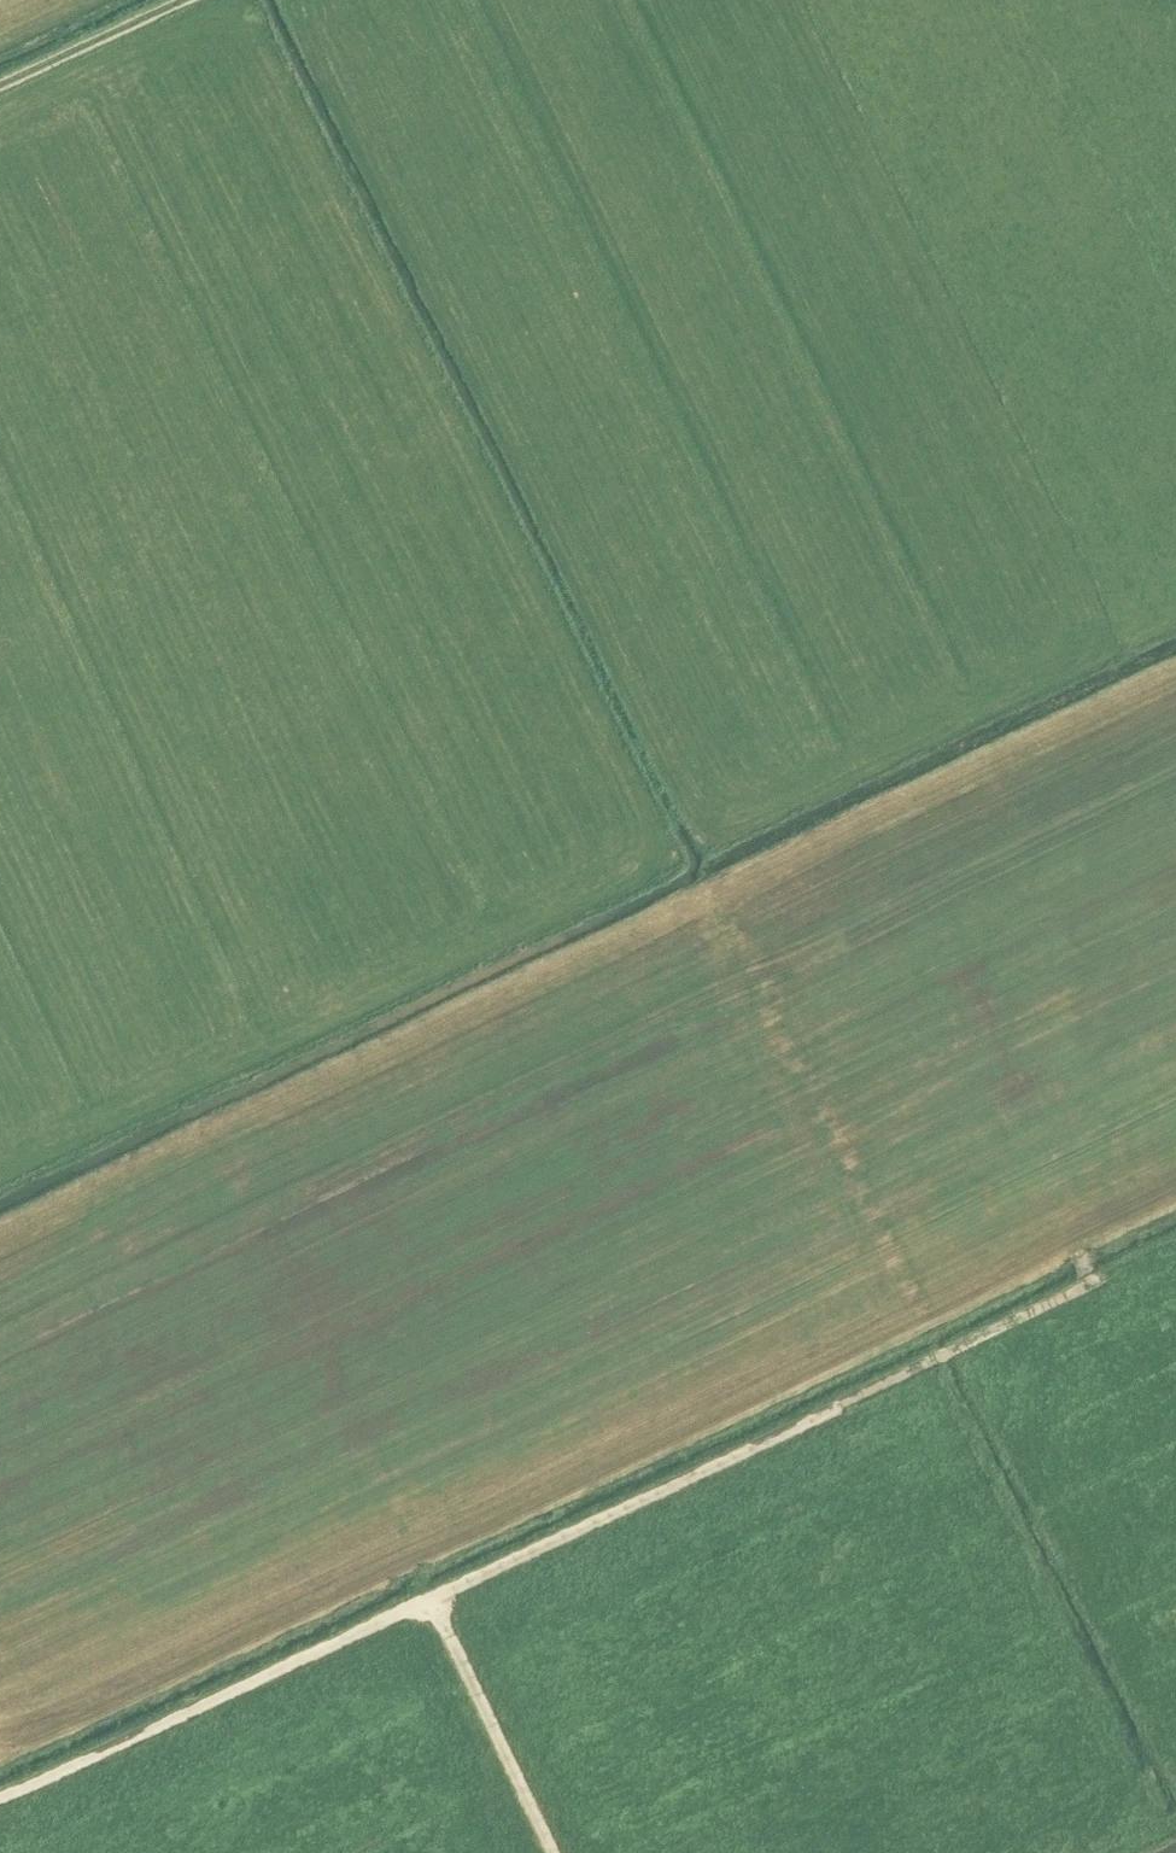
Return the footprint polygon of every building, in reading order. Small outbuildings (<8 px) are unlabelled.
[(1095,1265),(1108,1259),(1100,1244),(1088,1249),(1095,1265)]
